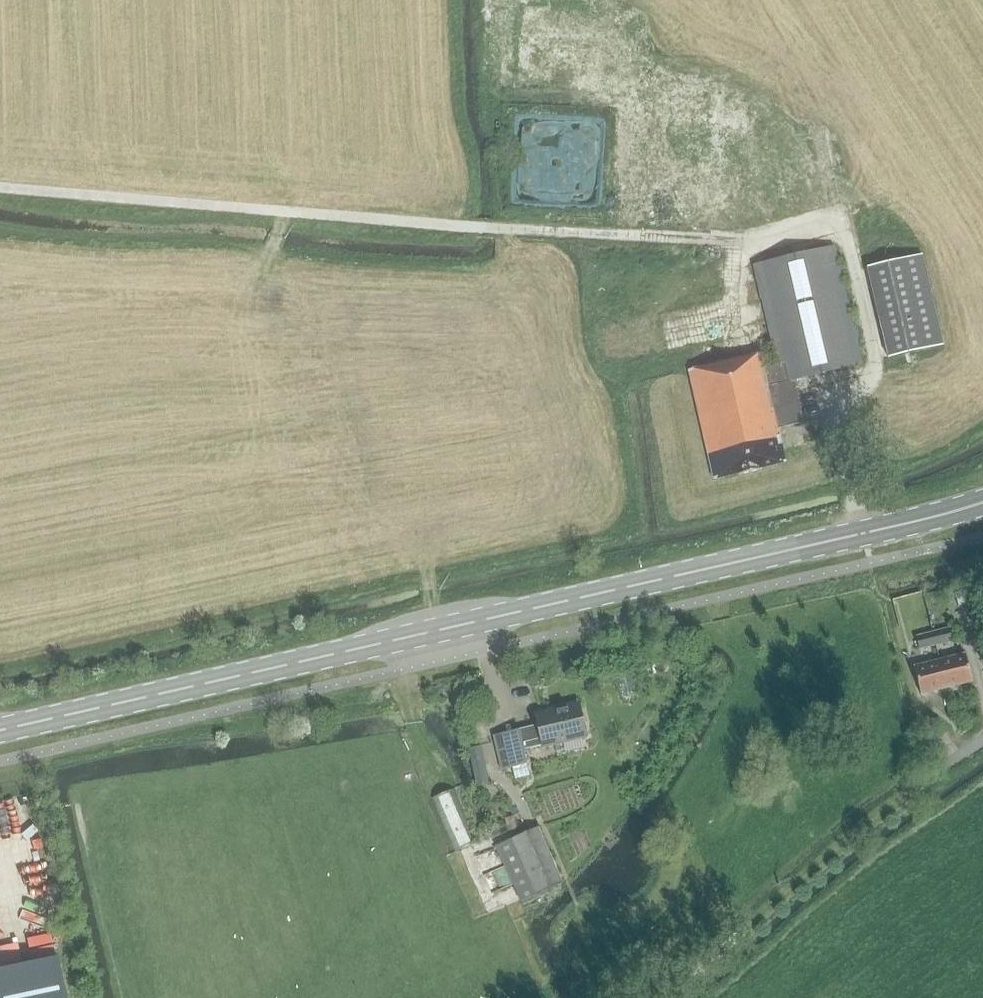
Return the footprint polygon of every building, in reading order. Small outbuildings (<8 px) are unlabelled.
[(744,112),(759,185),(778,181),(763,108),(744,112)] [(793,380),(861,364),(834,246),(753,265),(776,365),(765,368),(761,353),(688,371),(713,479),(717,478),(717,479),(739,474),(739,475),(762,470),(761,469),(782,464),(782,463),(786,462),(778,428),(804,422),(793,380)] [(920,255),(867,267),(888,357),(941,345),(920,255)] [(929,647),(951,641),(948,628),(916,636),(919,649),(929,647)] [(947,687),(972,681),(965,654),(940,660),(947,687)] [(921,694),(947,687),(940,660),(914,667),(921,694)] [(543,746),(586,735),(579,704),(535,714),(538,727),(520,731),(519,729),(494,735),(502,770),(527,764),(524,750),(543,745),(543,746)] [(486,776),(483,761),(470,763),(473,778),(486,776)] [(27,829),(24,813),(0,817),(0,832),(27,829)] [(517,828),(514,815),(505,818),(508,831),(517,828)] [(536,893),(562,882),(538,827),(512,838),(536,893)] [(57,955),(0,968),(0,997),(67,997),(57,955)]
